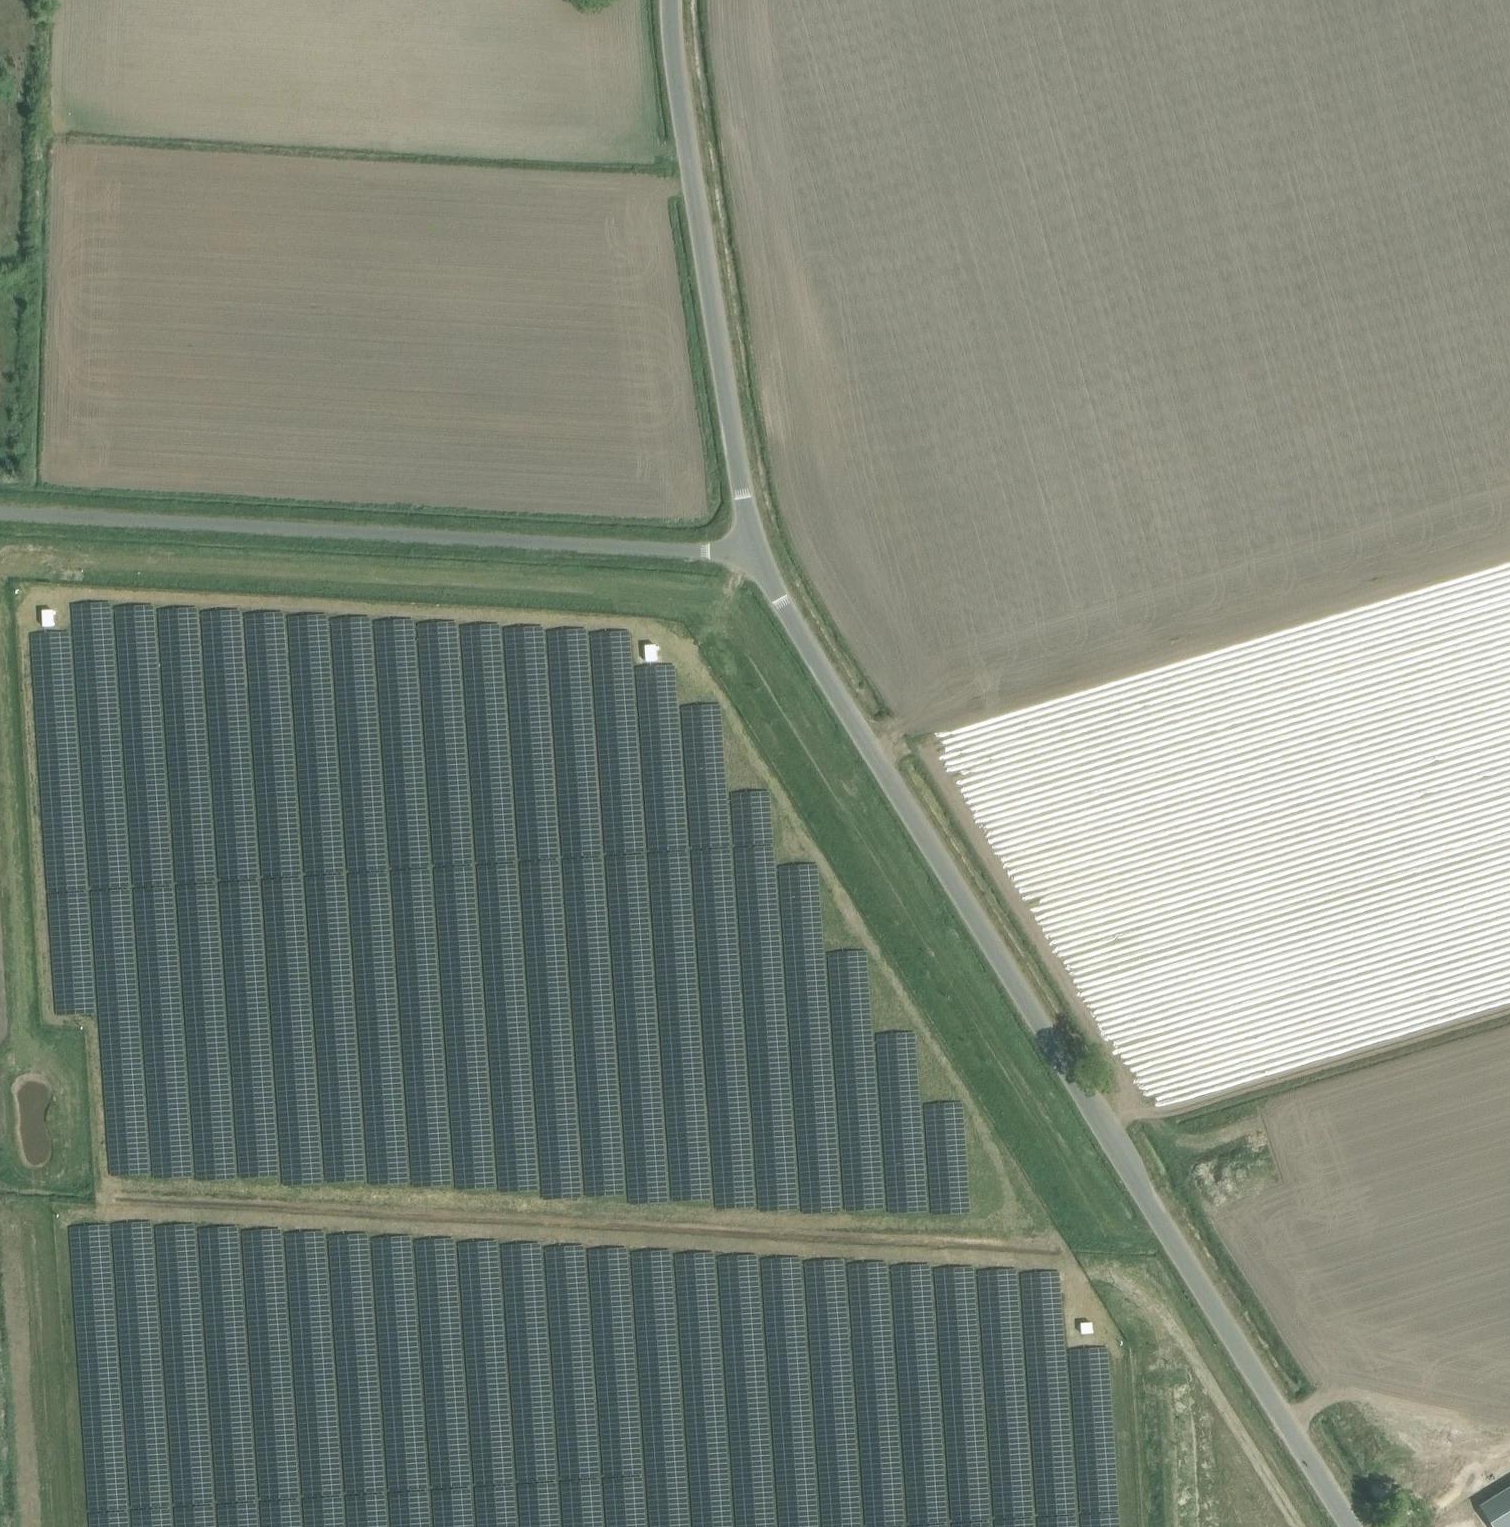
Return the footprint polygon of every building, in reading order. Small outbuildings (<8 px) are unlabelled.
[(1480,1506),(1493,1526),(1509,1526),(1509,1488),(1480,1506)]
